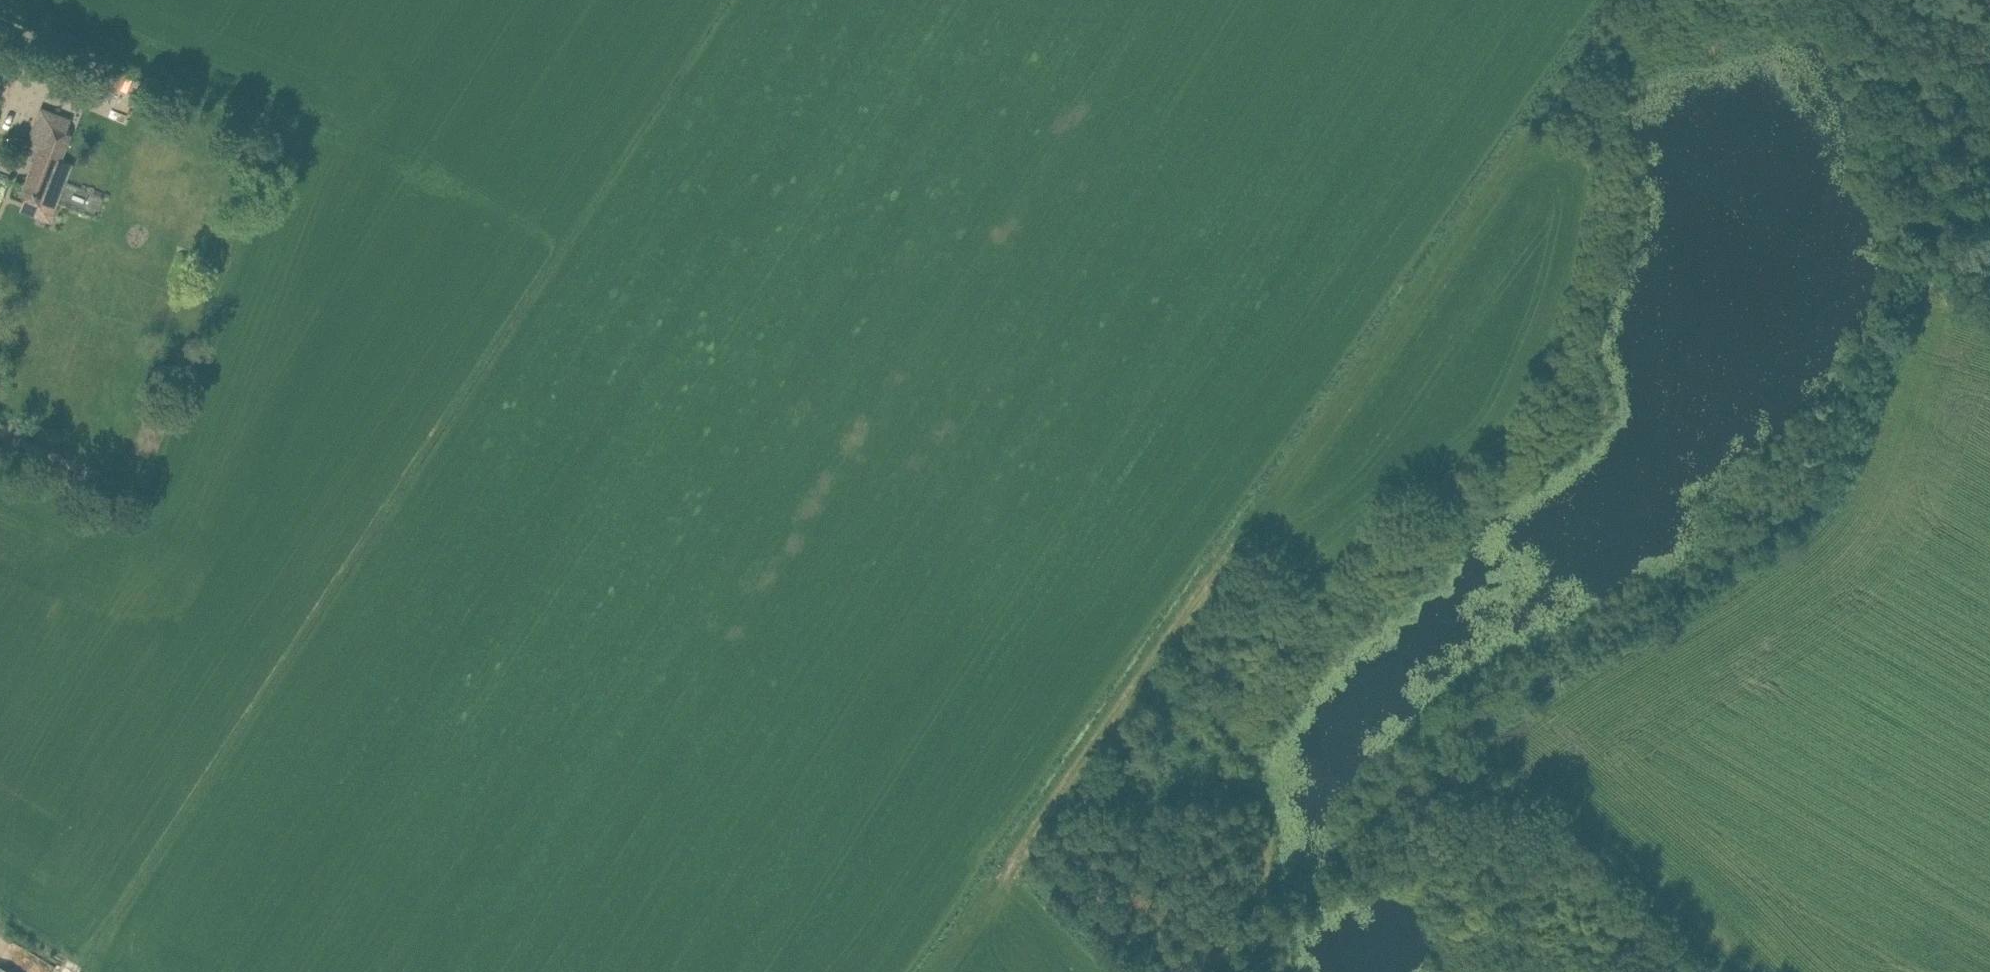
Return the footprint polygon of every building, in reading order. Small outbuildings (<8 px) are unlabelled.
[(49,124),(21,196),(43,204),(71,133),(49,124)]
